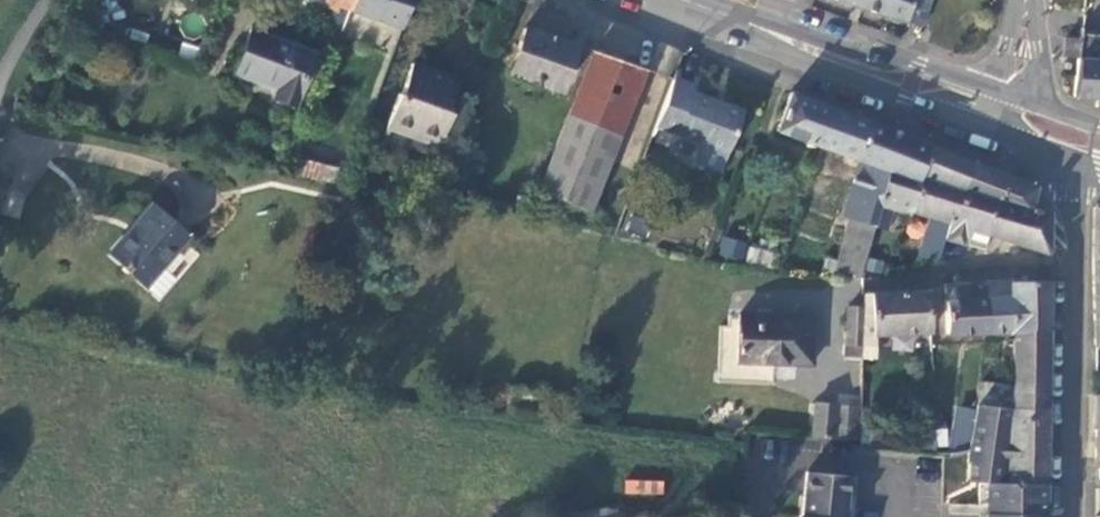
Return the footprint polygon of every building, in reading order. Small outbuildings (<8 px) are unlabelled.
[(403,22),(412,0),(355,0),(354,5),(403,22)] [(923,28),(933,0),(842,0),(923,28)] [(578,42),(527,24),(510,70),(561,89),(578,42)] [(316,51),(251,29),(236,74),(276,88),(273,97),(298,105),(316,51)] [(1080,30),(1080,36),(1078,56),(1099,57),(1099,31),(1080,30)] [(1063,55),(1078,56),(1080,36),(1065,35),(1063,55)] [(595,48),(539,188),(590,207),(646,66),(595,48)] [(1078,56),(1074,95),(1099,96),(1099,57),(1078,56)] [(460,77),(413,60),(402,91),(399,90),(386,123),(434,140),(460,77)] [(702,86),(678,76),(660,122),(702,139),(733,151),(749,110),(700,91),(702,86)] [(778,131),(818,146),(832,108),(791,94),(778,131)] [(822,147),(859,160),(873,123),(832,108),(818,146),(822,147)] [(859,243),(867,245),(875,218),(889,171),(913,179),(928,146),(873,123),(859,160),(861,161),(840,216),(852,220),(846,238),(859,243)] [(733,151),(702,139),(695,159),(725,171),(733,151)] [(918,252),(938,258),(943,239),(947,224),(949,224),(973,164),(928,146),(913,179),(889,171),(875,218),(886,222),(891,208),(906,214),(907,210),(928,217),(918,252)] [(323,164),(290,157),(286,170),(320,178),(323,164)] [(323,164),(320,178),(342,183),(347,169),(323,164)] [(987,235),(1043,254),(1050,251),(1049,213),(1031,210),(1036,190),(973,164),(949,224),(947,224),(943,239),(981,250),(987,235)] [(187,231),(149,197),(127,221),(130,224),(107,250),(119,261),(117,263),(122,267),(124,266),(142,282),(187,231)] [(743,245),(725,240),(720,254),(738,259),(743,245)] [(859,243),(852,262),(861,265),(867,245),(859,243)] [(840,262),(836,274),(848,275),(850,266),(840,262)] [(852,262),(850,266),(848,275),(857,276),(861,265),(852,262)] [(1051,327),(1052,267),(1014,268),(1014,280),(989,281),(989,298),(992,298),(993,330),(1018,329),(1051,327)] [(1014,268),(975,269),(975,282),(989,281),(1014,280),(1014,268)] [(959,269),(959,282),(975,282),(975,269),(959,269)] [(948,332),(993,330),(992,298),(989,298),(989,281),(975,282),(959,282),(946,283),(948,332)] [(872,293),(865,293),(865,307),(863,342),(876,342),(875,330),(931,329),(929,290),(872,291),(872,293)] [(848,341),(863,342),(865,307),(848,307),(848,341)] [(813,317),(740,314),(738,361),(810,363),(813,317)] [(1048,406),(1051,327),(1018,329),(1017,372),(1012,406),(1032,409),(1036,406),(1048,406)] [(987,516),(1048,516),(1048,510),(1046,478),(1048,406),(1036,406),(1032,409),(1012,406),(977,402),(969,446),(968,475),(980,475),(979,508),(987,508),(987,516)] [(854,407),(814,406),(813,438),(852,440),(854,407)] [(898,434),(897,450),(935,453),(934,426),(920,425),(919,434),(898,434)] [(898,434),(860,432),(860,446),(897,450),(898,434)] [(845,478),(803,474),(801,498),(805,498),(803,516),(841,516),(845,478)] [(845,478),(841,516),(847,516),(851,479),(845,478)] [(797,516),(798,516),(803,516),(805,498),(801,498),(797,497),(796,516),(797,516)]
